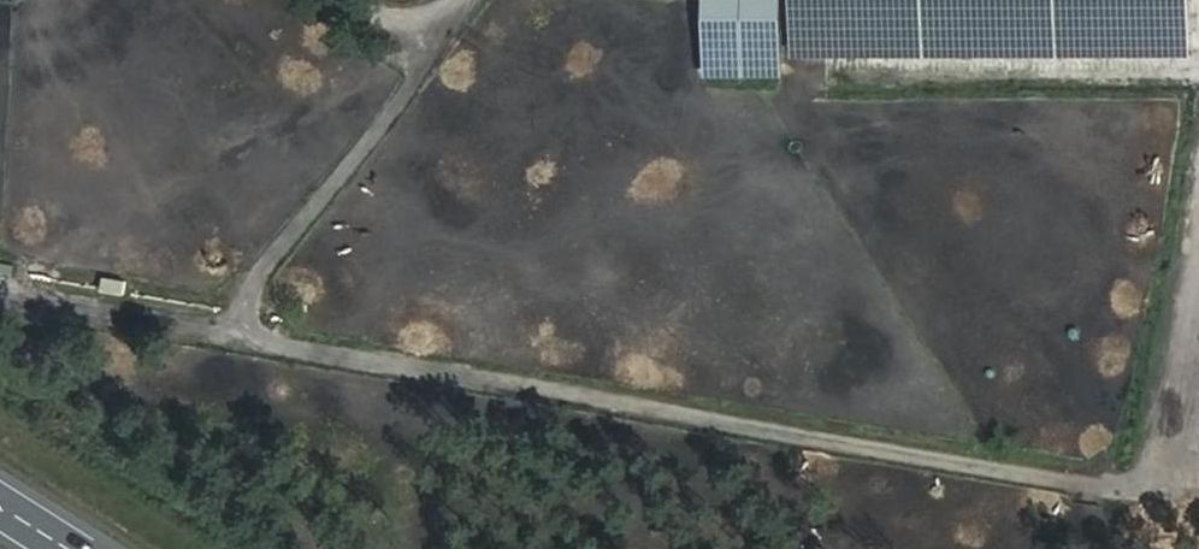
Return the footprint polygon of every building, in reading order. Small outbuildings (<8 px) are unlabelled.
[(698,76),(777,76),(777,0),(699,0),(698,76)] [(784,54),(1183,56),(1183,0),(784,0),(784,54)] [(102,295),(127,297),(129,278),(103,276),(102,295)]
